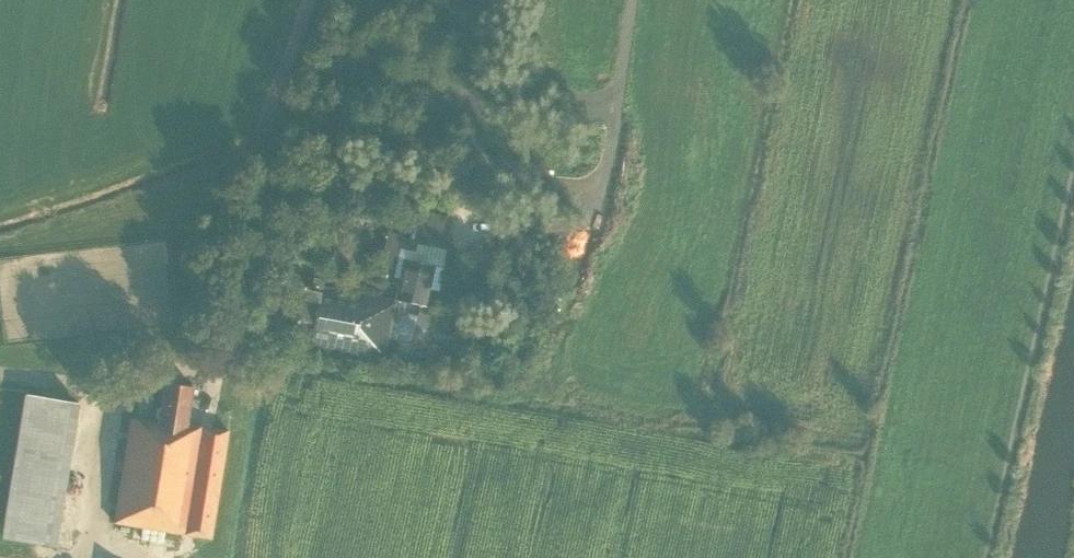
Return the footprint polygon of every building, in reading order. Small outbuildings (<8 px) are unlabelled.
[(444,237),(446,208),(416,206),(414,235),(444,237)] [(402,259),(394,299),(426,306),(434,266),(402,259)] [(386,358),(396,302),(324,286),(326,279),(316,277),(314,284),(314,287),(292,284),(285,320),(315,327),(311,343),(386,358)] [(164,382),(158,421),(130,417),(114,522),(133,525),(131,539),(164,544),(166,531),(211,538),(228,429),(187,423),(193,387),(164,382)] [(80,403),(26,394),(3,538),(57,546),(80,403)]
